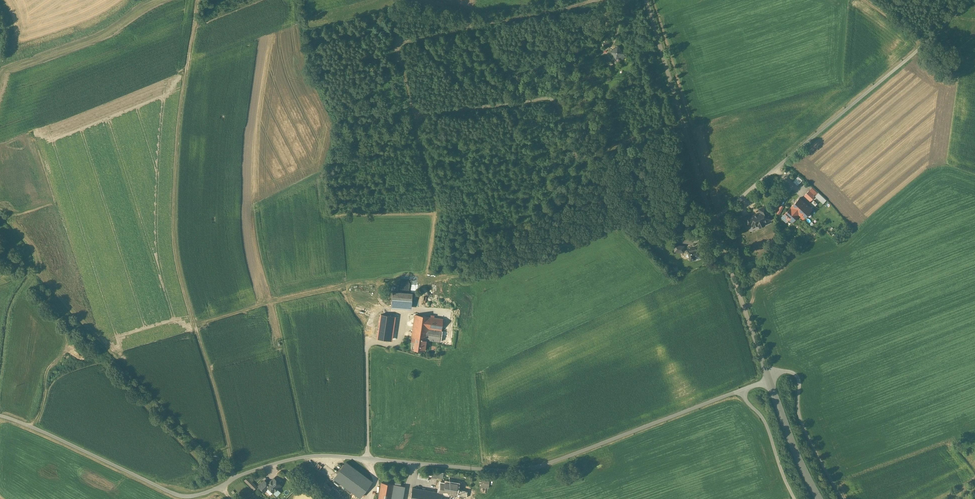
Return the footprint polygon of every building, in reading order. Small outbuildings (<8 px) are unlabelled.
[(618,46),(610,51),(616,59),(620,56),(621,58),(625,56),(623,53),(624,53),(618,46)] [(815,195),(809,190),(804,195),(810,201),(815,195)] [(800,197),(781,217),(785,221),(788,218),(792,222),(799,215),(803,219),(812,209),(800,197)] [(765,206),(759,209),(761,213),(760,214),(759,213),(758,213),(757,214),(757,215),(756,216),(755,216),(755,215),(754,215),(751,217),(752,219),(746,222),(747,225),(754,222),(756,226),(759,224),(760,227),(762,226),(763,226),(764,225),(763,222),(766,221),(765,220),(770,218),(765,206)] [(749,214),(743,217),(746,222),(752,219),(751,217),(749,214)] [(698,246),(687,250),(690,260),(695,259),(694,257),(701,255),(698,246)] [(412,294),(392,292),(391,304),(411,306),(412,294)] [(429,316),(414,314),(411,337),(412,337),(416,338),(426,340),(427,329),(429,317),(429,316)] [(442,319),(429,317),(427,329),(441,331),(442,319)] [(394,325),(379,321),(375,338),(389,342),(394,325)] [(441,331),(427,329),(426,340),(439,341),(441,331)] [(426,340),(416,338),(415,342),(414,349),(413,349),(424,350),(426,340)] [(372,481),(346,462),(334,478),(359,497),(372,481)] [(243,480),(253,489),(257,485),(247,476),(243,480)] [(273,478),(270,481),(269,482),(268,483),(267,484),(266,485),(268,487),(273,492),(276,489),(277,489),(280,487),(280,485),(273,478)] [(264,480),(258,486),(264,492),(268,487),(266,485),(267,484),(264,480)] [(392,484),(381,482),(378,498),(401,498),(403,486),(392,484)] [(457,484),(451,483),(445,482),(444,484),(443,491),(448,492),(455,493),(456,493),(456,489),(457,484)] [(444,484),(440,483),(438,492),(441,492),(441,493),(447,494),(448,492),(443,491),(444,484)] [(412,487),(410,498),(440,498),(441,493),(441,492),(438,492),(412,487)] [(467,491),(456,489),(456,493),(455,493),(454,495),(466,497),(467,491)]
